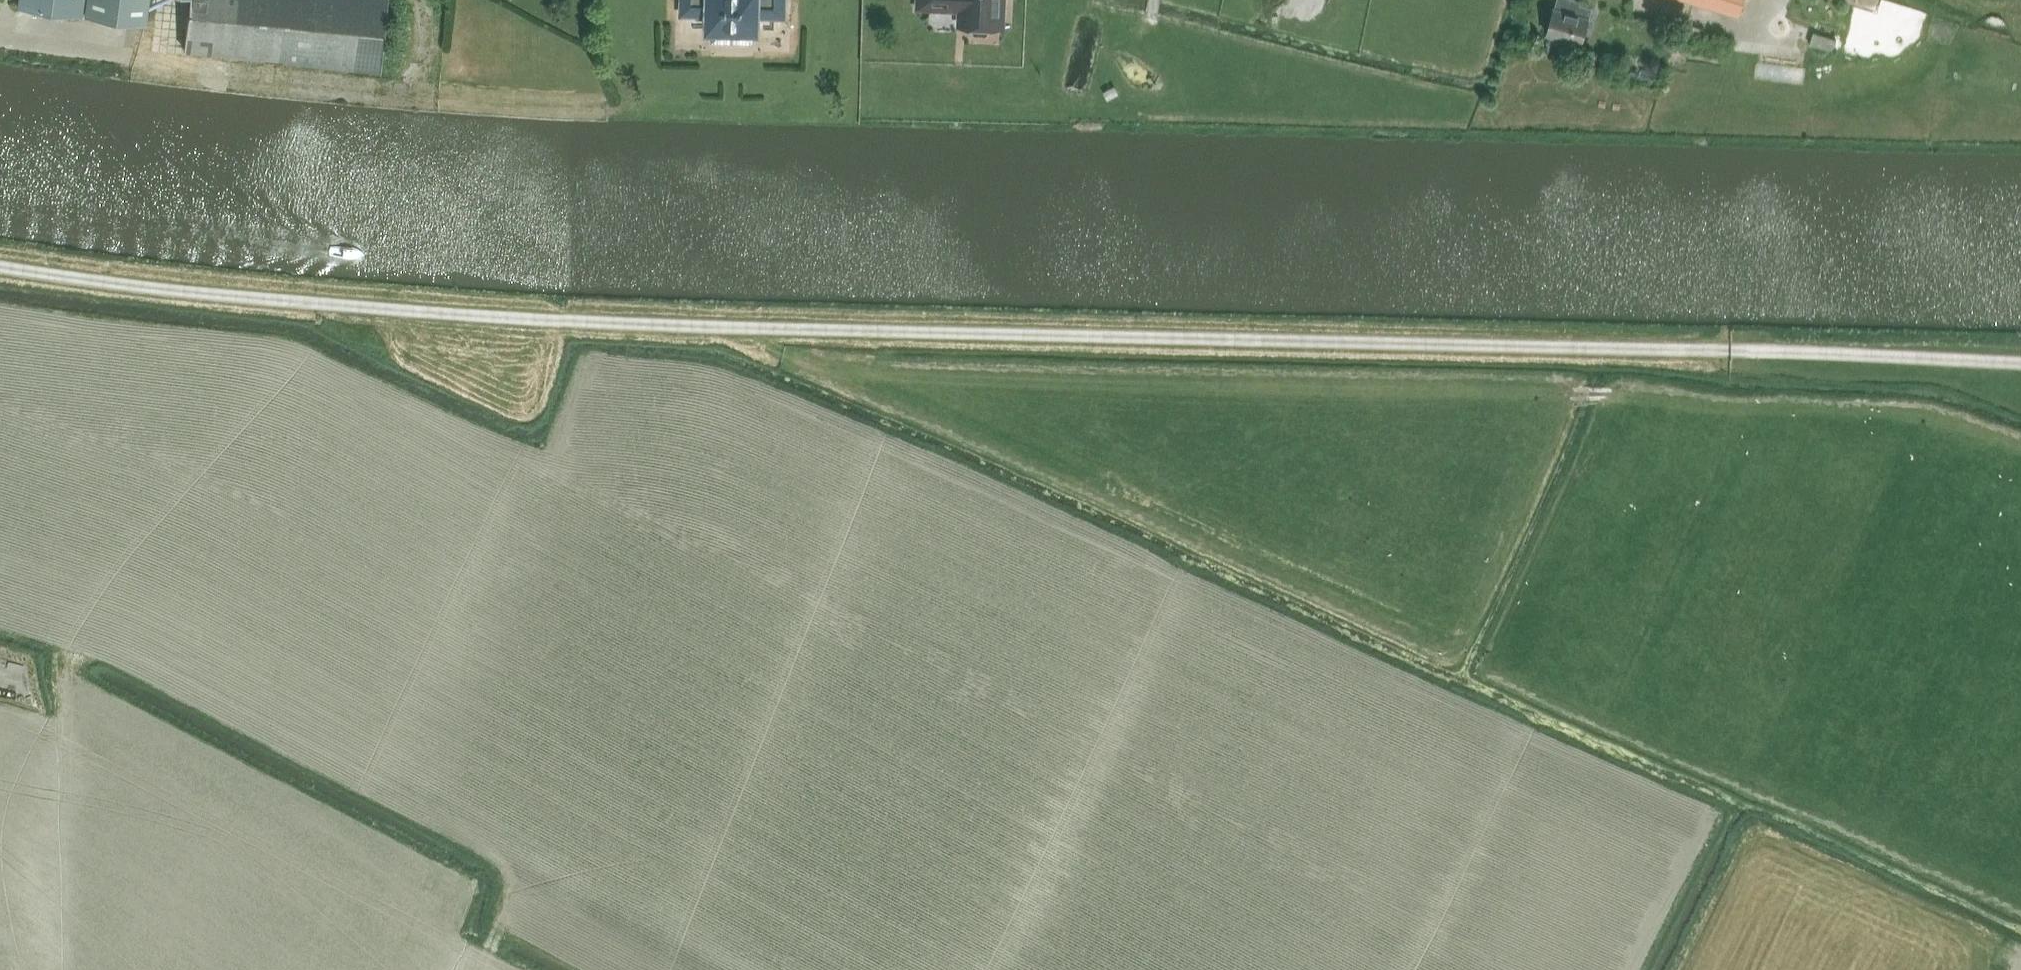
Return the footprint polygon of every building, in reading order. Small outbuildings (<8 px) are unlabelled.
[(82,0),(18,0),(17,4),(80,12),(82,0)] [(84,13),(145,21),(147,0),(86,0),(84,13)] [(387,0),(189,0),(184,49),(380,70),(387,0)] [(784,0),(683,0),(683,14),(708,14),(708,30),(712,31),(711,42),(753,43),(754,32),(758,32),(758,16),(784,16),(784,0)] [(1003,11),(1006,9),(1006,0),(919,0),(919,7),(961,9),(960,25),(973,26),(973,31),(975,34),(986,34),(989,32),(989,26),(1002,27),(1003,11)] [(1592,8),(1574,3),(1575,0),(1557,0),(1555,8),(1554,8),(1547,34),(1581,44),(1592,8)] [(1740,16),(1745,0),(1685,0),(1740,16)] [(1833,51),(1839,30),(1820,24),(1817,34),(1813,33),(1810,45),(1833,51)] [(1637,81),(1640,72),(1631,69),(1628,78),(1637,81)]
